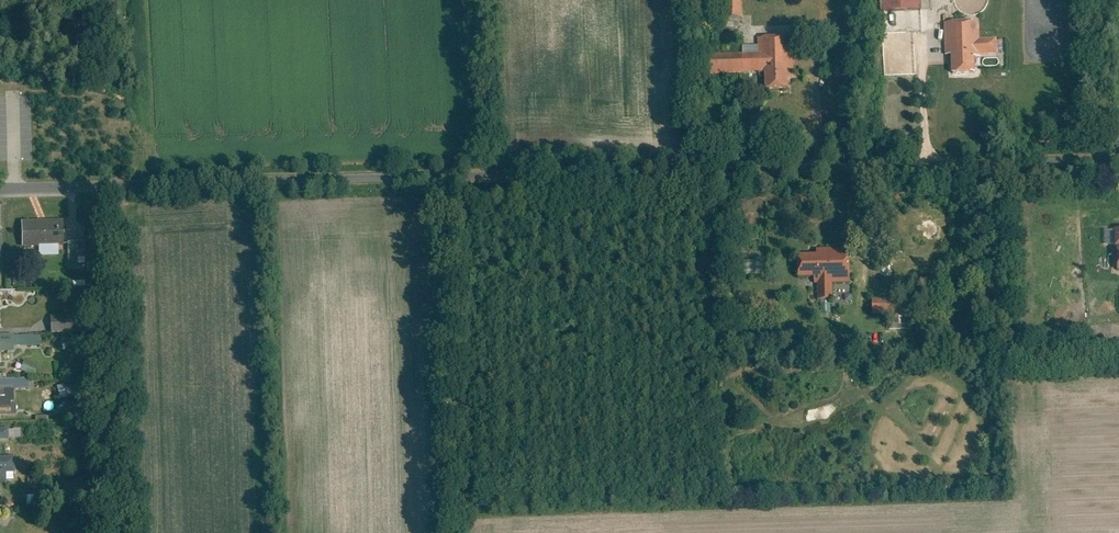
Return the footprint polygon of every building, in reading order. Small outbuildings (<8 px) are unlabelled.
[(730,17),(746,16),(745,0),(730,0),(730,17)] [(894,8),(926,7),(925,0),(893,0),(894,8)] [(917,9),(916,22),(924,23),(924,10),(917,9)] [(981,20),(956,21),(958,57),(983,56),(982,40),(981,20)] [(796,35),(762,37),(762,53),(718,55),(719,73),(770,71),(771,89),(792,89),(791,68),(797,68),(796,35)] [(1001,55),(1001,39),(982,40),(983,56),(1001,55)] [(63,221),(22,222),(22,249),(64,248),(63,221)] [(1115,229),(1106,229),(1106,244),(1115,244),(1115,229)] [(68,242),(69,264),(85,263),(84,241),(68,242)] [(852,282),(851,250),(818,251),(818,254),(801,255),(802,278),(814,277),(814,284),(817,284),(818,299),(832,299),(832,283),(852,282)] [(742,261),(743,275),(761,275),(761,261),(742,261)] [(873,299),(874,314),(898,313),(897,298),(873,299)] [(52,316),(51,331),(72,332),(73,316),(52,316)] [(16,417),(15,390),(0,391),(0,418),(16,417)] [(19,429),(0,429),(0,439),(19,439),(19,429)] [(7,485),(7,475),(16,474),(15,458),(0,458),(0,485),(7,485)]
